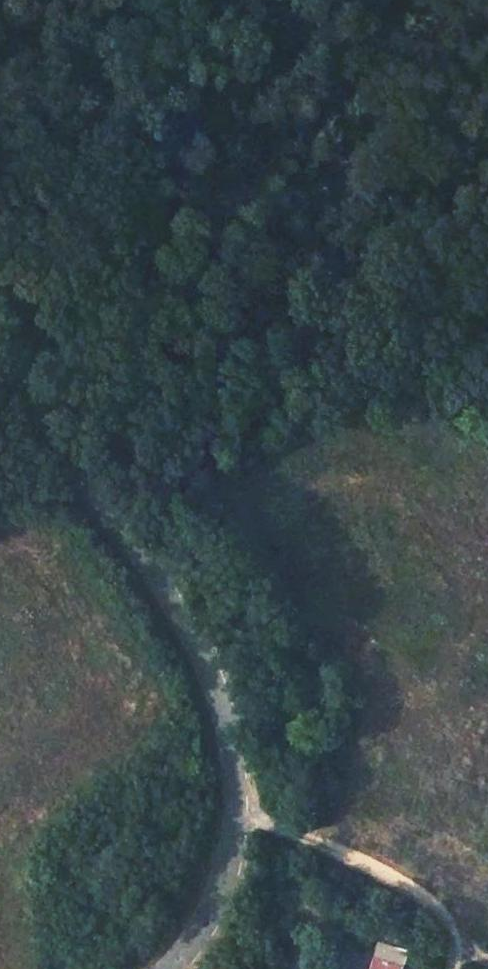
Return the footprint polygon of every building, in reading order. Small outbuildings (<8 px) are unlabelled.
[(414,948),(383,939),(374,968),(408,968),(414,948)]
